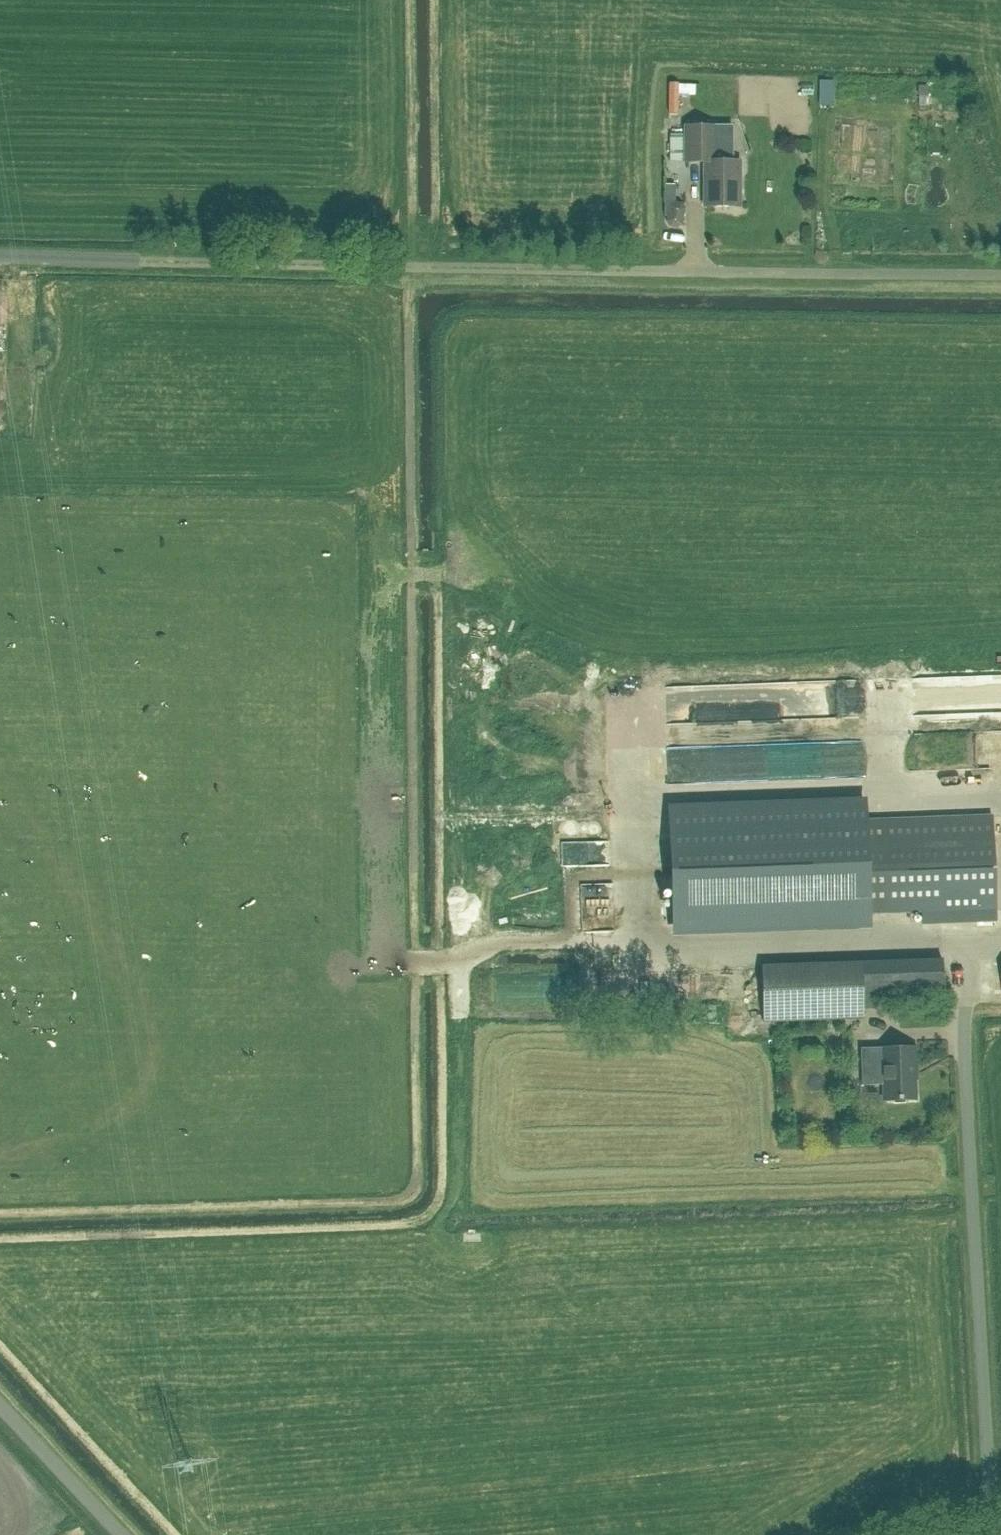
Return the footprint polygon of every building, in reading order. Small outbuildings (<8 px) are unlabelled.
[(732,127),(685,126),(685,163),(704,163),(704,207),(739,207),(739,162),(731,162),(732,127)] [(994,910),(991,816),(863,820),(867,914),(994,910)] [(943,1001),(941,960),(761,966),(763,1023),(862,1020),(861,1004),(943,1001)] [(915,1066),(914,1048),(860,1051),(862,1085),(882,1084),(883,1101),(914,1100),(913,1066),(915,1066)]
